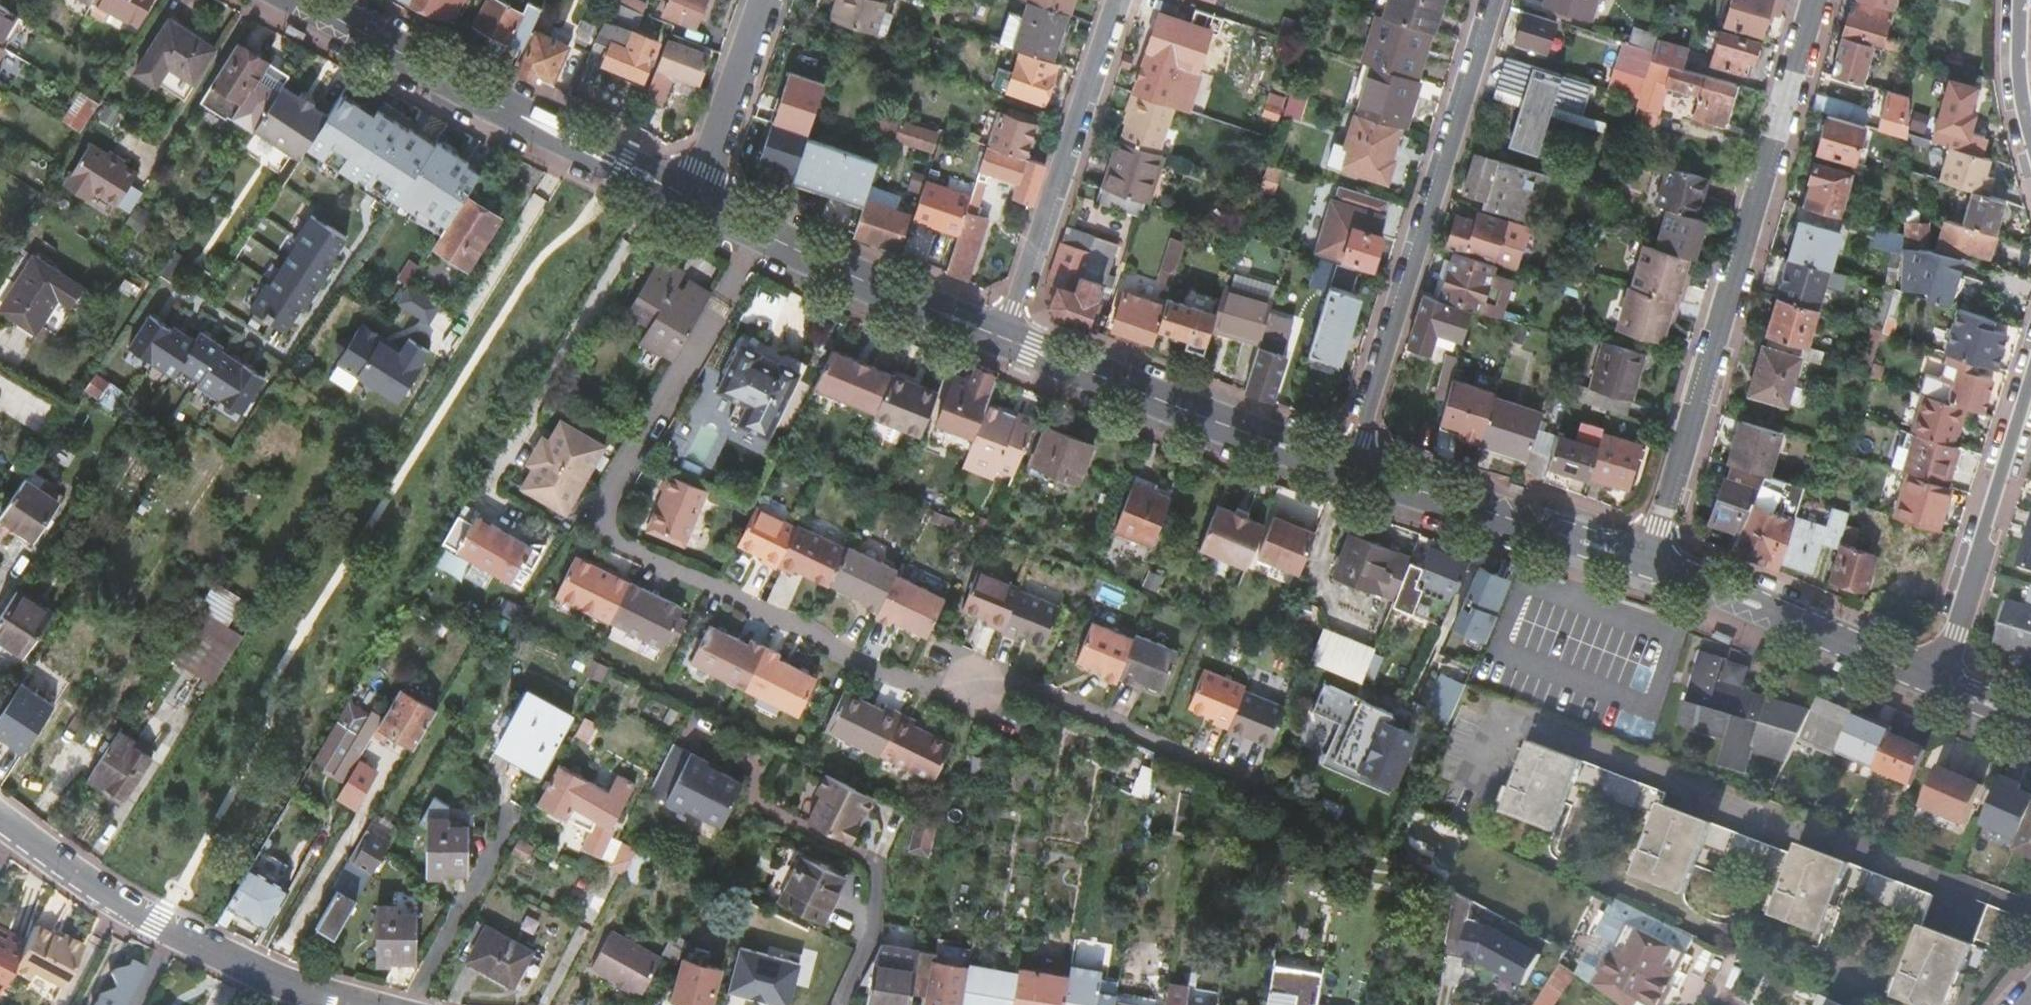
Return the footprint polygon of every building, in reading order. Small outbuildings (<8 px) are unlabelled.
[(138,20),(149,0),(100,0),(138,20)] [(424,5),(453,18),(461,0),(426,0),(424,5)] [(522,49),(536,20),(500,0),(487,0),(474,23),(522,49)] [(613,0),(608,12),(596,38),(611,44),(604,62),(643,78),(659,41),(635,31),(643,12),(613,0)] [(643,12),(646,4),(638,0),(613,0),(643,12)] [(664,12),(695,27),(706,0),(669,0),(664,12)] [(832,19),(836,21),(843,0),(838,0),(832,19)] [(841,22),(848,0),(843,0),(836,21),(841,22)] [(841,22),(845,23),(853,2),(853,0),(848,0),(841,22)] [(853,2),(883,11),(886,2),(881,0),(853,0),(853,2)] [(1031,1),(1069,14),(1074,0),(1027,0),(1031,1)] [(1374,12),(1379,14),(1433,31),(1438,33),(1439,30),(1435,28),(1443,0),(1380,0),(1377,10),(1375,9),(1374,12)] [(1598,0),(1546,0),(1544,5),(1592,19),(1598,0)] [(1727,23),(1762,33),(1768,13),(1781,16),(1785,0),(1734,0),(1727,23)] [(1031,1),(1015,49),(1021,51),(1057,63),(1059,64),(1073,21),(1067,19),(1069,14),(1031,1)] [(853,2),(845,23),(886,36),(893,15),(883,11),(853,2)] [(17,13),(12,10),(0,3),(0,43),(17,13)] [(1852,12),(1846,30),(1881,40),(1890,12),(1860,3),(1856,13),(1852,12)] [(1525,12),(1516,41),(1547,51),(1556,22),(1525,12)] [(1185,61),(1197,25),(1160,13),(1147,51),(1148,51),(1134,93),(1190,110),(1204,67),(1199,66),(1185,61)] [(1910,24),(1919,26),(1923,16),(1913,13),(1910,24)] [(1379,14),(1364,61),(1376,65),(1419,78),(1433,31),(1379,14)] [(1285,16),(1279,33),(1295,38),(1300,20),(1285,16)] [(158,81),(185,98),(196,81),(194,79),(215,47),(170,18),(136,70),(156,83),(158,81)] [(703,38),(673,25),(657,64),(658,65),(662,66),(685,76),(701,82),(711,53),(698,48),(703,38)] [(1722,31),(1713,62),(1747,72),(1751,59),(1754,59),(1754,57),(1759,55),(1761,49),(1758,44),(1759,42),(1722,31)] [(536,33),(519,71),(534,79),(537,73),(553,81),(568,47),(536,33)] [(1833,73),(1861,82),(1873,43),(1844,35),(1833,73)] [(1638,45),(1626,41),(1623,53),(1635,56),(1638,45)] [(228,115),(254,131),(256,128),(258,124),(283,86),(285,83),(290,75),(281,69),(279,71),(267,63),(268,61),(239,42),(213,82),(201,101),(227,117),(228,115)] [(1646,76),(1647,77),(1652,59),(1655,50),(1644,47),(1636,73),(1646,76)] [(1021,51),(1015,49),(1001,90),(1008,93),(1021,51)] [(1044,104),(1057,63),(1021,51),(1008,93),(1044,104)] [(1647,77),(1640,98),(1637,108),(1660,114),(1665,98),(1661,97),(1665,84),(1703,95),(1697,114),(1729,123),(1735,101),(1731,100),(1736,83),(1652,59),(1647,77)] [(1583,115),(1593,84),(1565,75),(1515,60),(1506,91),(1524,96),(1511,136),(1510,140),(1538,148),(1539,145),(1548,114),(1551,105),(1583,115)] [(658,65),(657,64),(655,70),(682,82),(685,76),(662,66),(658,65)] [(1397,124),(1408,127),(1423,79),(1419,78),(1376,65),(1361,112),(1397,124)] [(1646,76),(1636,73),(1615,67),(1609,88),(1639,97),(1646,76)] [(1951,78),(1937,125),(1968,134),(1974,113),(1968,111),(1976,86),(1951,78)] [(256,128),(300,157),(303,153),(328,115),(312,105),(315,100),(302,92),(300,96),(283,86),(258,124),(256,128)] [(1880,128),(1908,136),(1908,132),(1909,96),(1900,93),(1888,90),(1887,114),(1885,115),(1881,118),(1879,125),(1880,128)] [(1817,91),(1812,108),(1829,113),(1864,124),(1865,124),(1870,107),(1817,91)] [(1121,142),(1161,154),(1177,107),(1133,93),(1127,112),(1130,113),(1121,142)] [(1273,93),(1270,102),(1285,107),(1288,97),(1273,93)] [(72,126),(81,131),(100,102),(91,97),(72,126)] [(771,101),(757,138),(793,151),(804,121),(785,114),(787,107),(771,101)] [(1285,107),(1270,102),(1266,113),(1280,118),(1281,118),(1285,107)] [(1551,105),(1548,114),(1600,130),(1603,122),(1583,115),(1551,105)] [(1000,113),(989,146),(1027,158),(1037,125),(1017,119),(1019,113),(1010,110),(1008,115),(1000,113)] [(1361,112),(1358,111),(1346,146),(1352,148),(1346,168),(1380,179),(1383,179),(1386,178),(1388,176),(1390,175),(1392,172),(1393,169),(1393,167),(1393,163),(1392,162),(1391,159),(1389,158),(1387,157),(1397,124),(1361,112)] [(1864,124),(1829,113),(1818,150),(1854,160),(1858,145),(1864,124)] [(902,117),(894,114),(892,120),(887,136),(933,150),(938,135),(900,122),(902,117)] [(887,136),(892,120),(881,116),(876,132),(887,136)] [(375,121),(358,147),(365,151),(381,126),(375,121)] [(365,151),(358,147),(347,164),(388,190),(415,148),(381,126),(365,151)] [(465,144),(442,180),(436,189),(426,183),(410,209),(429,221),(458,179),(463,183),(492,139),(475,129),(465,144)] [(465,144),(444,132),(420,169),(442,180),(465,144)] [(1120,141),(1104,189),(1146,202),(1148,202),(1164,155),(1161,154),(1121,142),(1120,141)] [(119,204),(131,211),(145,190),(132,182),(139,171),(91,142),(67,181),(89,194),(93,188),(119,204)] [(823,144),(810,185),(830,192),(833,184),(867,196),(878,163),(823,144)] [(1858,145),(1854,160),(1864,163),(1869,148),(1858,145)] [(1027,158),(989,146),(972,196),(960,234),(947,272),(969,282),(989,220),(976,215),(989,176),(1000,174),(1020,181),(1016,193),(1010,190),(1007,198),(1033,206),(1046,164),(1027,158)] [(1482,207),(1526,220),(1526,219),(1523,218),(1534,181),(1549,186),(1552,177),(1497,160),(1476,153),(1464,191),(1485,197),(1482,207)] [(1247,169),(1261,174),(1266,160),(1252,155),(1247,169)] [(1815,180),(1811,195),(1841,204),(1851,173),(1815,162),(1810,179),(1815,180)] [(1270,163),(1262,187),(1260,195),(1289,204),(1299,172),(1270,163)] [(1698,217),(1709,179),(1670,167),(1659,205),(1669,209),(1698,217)] [(972,196),(927,181),(914,219),(930,224),(957,233),(960,234),(972,196)] [(808,191),(863,209),(866,201),(867,196),(833,184),(830,192),(810,185),(808,191)] [(1376,267),(1385,235),(1379,233),(1389,200),(1341,185),(1336,200),(1335,200),(1321,249),(1376,267)] [(1146,202),(1104,189),(1103,188),(1098,203),(1141,217),(1146,202)] [(1242,189),(1237,203),(1252,208),(1256,194),(1242,189)] [(1995,233),(2007,199),(1973,189),(1963,223),(1995,233)] [(863,209),(855,234),(898,249),(909,215),(897,211),(900,200),(882,194),(879,205),(866,201),(863,209)] [(451,219),(443,231),(452,236),(451,238),(461,244),(453,258),(468,267),(496,222),(488,216),(490,211),(474,201),(459,224),(451,219)] [(1790,258),(1829,270),(1844,217),(1838,215),(1808,206),(1805,205),(1790,258)] [(136,207),(127,219),(141,228),(149,215),(136,207)] [(1707,219),(1698,217),(1669,209),(1658,247),(1691,257),(1696,258),(1707,219)] [(293,330),(350,233),(311,210),(254,307),(293,330)] [(1458,216),(1448,247),(1495,261),(1507,221),(1477,212),(1475,220),(1458,216)] [(1995,233),(1963,223),(1942,216),(1941,223),(1938,237),(1935,250),(1958,256),(1962,245),(1989,254),(1989,253),(1995,233)] [(1509,218),(1503,257),(1525,260),(1530,221),(1509,218)] [(1927,223),(1904,222),(1904,234),(1903,248),(1926,250),(1927,223)] [(957,233),(930,224),(928,230),(956,239),(957,233)] [(1119,245),(1068,227),(1049,284),(1059,287),(1054,304),(1060,318),(1092,329),(1097,314),(1104,316),(1110,295),(1100,292),(1106,275),(1109,275),(1119,245)] [(1169,298),(1186,242),(1177,239),(1162,285),(1161,284),(1155,302),(1126,292),(1114,329),(1154,343),(1159,328),(1169,298)] [(1691,257),(1658,247),(1648,244),(1641,267),(1637,269),(1632,286),(1681,301),(1683,302),(1688,286),(1683,284),(1686,273),(1691,257)] [(1903,248),(1903,260),(1902,289),(1929,290),(1928,299),(1949,306),(1964,258),(1958,256),(1935,250),(1930,250),(1926,250),(1903,248)] [(1573,287),(1581,289),(1584,280),(1593,251),(1585,249),(1576,277),(1573,287)] [(1446,260),(1436,295),(1481,310),(1481,311),(1496,316),(1507,278),(1487,272),(1490,262),(1449,250),(1446,260)] [(35,254),(2,308),(39,330),(72,275),(35,254)] [(647,332),(655,337),(683,289),(676,285),(684,271),(660,257),(629,310),(652,323),(647,332)] [(1779,296),(1818,308),(1829,270),(1790,258),(1779,296)] [(1363,270),(1339,263),(1311,353),(1339,361),(1360,294),(1356,293),(1363,270)] [(683,289),(655,337),(678,350),(711,293),(689,280),(683,289)] [(433,318),(442,302),(410,283),(401,299),(433,318)] [(1621,330),(1664,342),(1668,327),(1671,316),(1676,318),(1681,301),(1632,286),(1630,286),(1625,302),(1627,307),(1621,330)] [(1274,302),(1226,287),(1218,314),(1213,329),(1261,344),(1265,332),(1274,302)] [(1469,322),(1473,309),(1426,294),(1410,345),(1431,351),(1443,312),(1448,313),(1447,316),(1469,323),(1469,322)] [(1806,346),(1818,308),(1779,296),(1767,335),(1771,336),(1804,346),(1806,346)] [(1169,298),(1159,328),(1190,338),(1188,345),(1206,351),(1213,329),(1218,314),(1200,308),(1169,298)] [(130,345),(177,373),(180,370),(247,409),(268,373),(153,305),(130,345)] [(1958,309),(1945,352),(1949,354),(1964,358),(1979,363),(1995,368),(2006,332),(1990,327),(1993,319),(1958,309)] [(1882,333),(1892,337),(1897,322),(1886,319),(1883,328),(1882,333)] [(330,373),(353,387),(360,375),(401,400),(434,348),(408,333),(402,343),(364,320),(330,373)] [(1265,332),(1261,344),(1246,391),(1274,400),(1288,357),(1283,356),(1288,340),(1265,332)] [(1787,404),(1804,346),(1771,336),(1767,347),(1764,346),(1750,393),(1787,404)] [(1596,364),(1638,376),(1644,354),(1602,342),(1596,364)] [(762,353),(741,343),(719,391),(739,400),(730,419),(770,437),(801,371),(781,361),(762,353)] [(892,373),(833,349),(823,369),(819,378),(815,386),(878,411),(892,373)] [(1964,358),(1949,354),(1942,378),(1926,374),(1920,392),(1926,394),(1949,401),(1949,400),(1983,411),(1992,378),(1976,373),(1979,363),(1964,358)] [(1609,410),(1613,411),(1617,398),(1631,401),(1638,376),(1596,364),(1584,403),(1609,410)] [(1453,379),(1456,369),(1441,365),(1431,399),(1446,404),(1453,379)] [(980,409),(994,375),(976,368),(972,379),(957,373),(948,397),(980,409)] [(115,405),(125,387),(97,370),(86,388),(115,405)] [(878,411),(869,433),(898,443),(904,427),(922,434),(928,420),(935,402),(939,390),(921,383),(920,383),(911,380),(892,373),(878,411)] [(1497,393),(1453,379),(1446,404),(1442,421),(1460,427),(1458,435),(1481,442),(1495,398),(1496,395),(1497,393)] [(1926,394),(1914,432),(1916,432),(1952,444),(1959,422),(1964,406),(1949,401),(1926,394)] [(1532,448),(1543,413),(1495,398),(1481,442),(1529,457),(1532,448)] [(935,402),(928,420),(939,425),(946,406),(935,402)] [(988,403),(964,466),(987,475),(997,471),(998,468),(1014,474),(1035,420),(1019,413),(1018,415),(1015,422),(1003,418),(1001,408),(988,403)] [(588,477),(607,443),(564,418),(552,438),(545,434),(538,447),(530,461),(536,465),(525,485),(568,511),(588,477)] [(1765,475),(1767,475),(1780,432),(1742,421),(1729,464),(1765,475)] [(1047,426),(1032,463),(1080,481),(1094,443),(1047,426)] [(1904,470),(1909,472),(1947,484),(1959,446),(1952,444),(1916,432),(1904,470)] [(1641,446),(1602,435),(1598,449),(1590,477),(1604,482),(1613,484),(1628,488),(1641,446)] [(1550,466),(1589,478),(1590,477),(1598,449),(1559,437),(1553,455),(1550,466)] [(1535,451),(1529,471),(1545,476),(1551,456),(1535,451)] [(25,480),(0,517),(0,529),(1,530),(4,526),(31,544),(63,494),(47,483),(50,479),(33,468),(25,480)] [(711,491),(666,472),(659,489),(664,491),(649,526),(690,542),(711,491)] [(1909,472),(1895,514),(1938,528),(1951,485),(1947,484),(1909,472)] [(1790,509),(1798,511),(1805,486),(1767,475),(1765,475),(1761,484),(1794,496),(1790,509)] [(1741,531),(1753,504),(1759,489),(1725,479),(1711,522),(1741,531)] [(1613,484),(1604,482),(1603,488),(1611,490),(1613,484)] [(1132,484),(1115,528),(1153,543),(1171,499),(1132,484)] [(1316,502),(1284,490),(1269,528),(1285,534),(1279,550),(1295,556),(1316,502)] [(1782,562),(1782,561),(1795,521),(1774,513),(1779,503),(1769,499),(1765,509),(1753,504),(1741,531),(1736,542),(1782,562)] [(465,503),(444,540),(458,548),(477,516),(480,512),(465,503)] [(756,509),(739,544),(765,557),(763,561),(778,568),(779,565),(798,526),(757,507),(756,509)] [(1233,515),(1216,508),(1199,549),(1246,570),(1263,527),(1245,520),(1233,515)] [(1839,546),(1849,514),(1831,508),(1825,527),(1795,518),(1795,521),(1782,561),(1799,566),(1800,565),(1815,569),(1823,541),(1839,546)] [(1235,510),(1233,515),(1245,520),(1247,515),(1235,510)] [(458,548),(513,581),(514,580),(533,547),(535,543),(533,543),(531,546),(478,515),(479,513),(480,513),(481,512),(480,512),(477,516),(458,548)] [(797,568),(831,585),(832,583),(849,548),(798,525),(798,526),(779,565),(794,573),(797,568)] [(687,548),(690,542),(649,526),(647,532),(687,548)] [(2016,579),(2030,584),(2030,532),(2016,579)] [(1383,590),(1396,595),(1402,581),(1411,557),(1391,549),(1350,533),(1334,576),(1356,585),(1357,582),(1383,591),(1383,590)] [(1402,581),(1452,601),(1468,562),(1417,542),(1411,557),(1402,581)] [(514,580),(513,581),(521,585),(520,587),(521,587),(547,543),(546,543),(535,543),(533,547),(514,580)] [(1842,544),(1832,577),(1865,587),(1876,554),(1842,544)] [(558,596),(612,622),(632,580),(577,556),(558,596)] [(1481,568),(1466,601),(1493,613),(1508,580),(1481,568)] [(1021,586),(1021,585),(979,570),(965,608),(990,620),(989,624),(1003,630),(1021,586)] [(923,634),(928,636),(931,630),(946,599),(897,574),(879,612),(877,616),(891,623),(894,619),(912,628),(913,633),(918,636),(923,634)] [(632,580),(612,622),(666,647),(685,607),(632,580)] [(176,657),(214,682),(251,625),(238,616),(248,601),(223,585),(176,657)] [(1003,630),(1003,632),(1018,638),(1020,635),(1046,645),(1061,606),(1021,586),(1003,630)] [(17,590),(0,617),(0,635),(26,652),(52,613),(17,590)] [(2029,609),(2010,603),(1997,643),(2030,654),(2030,603),(2029,609)] [(1100,675),(1117,682),(1118,677),(1135,637),(1093,621),(1077,660),(1079,661),(1081,665),(1087,668),(1092,666),(1102,670),(1100,675)] [(746,688),(767,646),(752,638),(750,642),(729,632),(728,629),(721,625),(718,627),(711,623),(693,661),(746,688)] [(1313,659),(1362,679),(1375,647),(1326,626),(1313,659)] [(1178,650),(1136,633),(1135,637),(1118,677),(1134,684),(1136,679),(1148,684),(1148,687),(1155,690),(1159,688),(1162,689),(1178,650)] [(782,653),(767,646),(746,688),(799,714),(818,676),(811,673),(810,668),(804,666),(802,668),(780,658),(782,653)] [(1773,755),(1787,761),(1797,740),(1800,736),(1812,712),(1770,699),(1720,683),(1727,659),(1703,652),(1680,725),(1730,741),(1722,765),(1747,773),(1754,749),(1773,755)] [(610,667),(593,659),(586,673),(603,681),(610,667)] [(1246,690),(1248,686),(1207,669),(1190,708),(1216,718),(1214,723),(1230,729),(1246,690)] [(1446,722),(1466,680),(1446,671),(1427,713),(1446,722)] [(1391,715),(1394,706),(1324,679),(1300,740),(1323,749),(1319,758),(1397,787),(1420,727),(1391,715)] [(438,710),(402,688),(380,724),(417,746),(438,710)] [(573,714),(529,690),(500,743),(528,758),(525,762),(542,771),(573,714)] [(881,753),(902,711),(886,704),(884,708),(845,690),(827,728),(881,753)] [(1230,729),(1228,734),(1244,740),(1245,736),(1271,745),(1287,706),(1246,690),(1230,729)] [(12,697),(0,716),(0,755),(26,773),(56,727),(12,697)] [(1830,702),(1819,697),(1812,712),(1800,736),(1817,744),(1840,754),(1857,714),(1830,702)] [(327,738),(314,761),(336,773),(370,714),(349,701),(327,738)] [(917,719),(902,711),(881,753),(935,779),(953,741),(915,723),(917,719)] [(1865,764),(1877,770),(1877,768),(1891,736),(1894,729),(1879,723),(1857,714),(1840,754),(1865,764)] [(597,723),(586,717),(577,735),(587,741),(597,723)] [(152,755),(118,733),(90,776),(125,798),(152,755)] [(1877,768),(1914,785),(1928,751),(1891,736),(1877,768)] [(709,759),(674,740),(657,773),(730,807),(743,781),(722,770),(707,762),(709,759)] [(1511,785),(1501,810),(1558,833),(1577,786),(1658,818),(1636,874),(1687,894),(1705,848),(1788,880),(1774,915),(1825,935),(1843,888),(1926,922),(1936,896),(1802,844),(1797,855),(1723,827),(1665,804),(1669,793),(1534,741),(1517,788),(1511,785)] [(362,761),(341,796),(358,807),(380,771),(362,761)] [(560,765),(540,802),(569,817),(570,818),(573,812),(579,815),(577,820),(593,828),(585,847),(604,856),(613,835),(612,835),(616,827),(614,826),(637,783),(620,774),(610,792),(560,765)] [(1941,766),(1923,805),(1967,824),(1984,785),(1941,766)] [(863,790),(827,772),(820,785),(818,790),(823,792),(809,819),(852,840),(861,822),(857,819),(862,808),(867,811),(874,795),(863,790)] [(730,807),(657,773),(649,790),(684,808),(686,805),(721,823),(730,807)] [(1779,776),(1767,799),(1779,803),(1788,780),(1779,776)] [(1984,823),(2021,840),(2030,816),(2030,795),(2002,782),(1984,823)] [(262,849),(289,864),(315,818),(289,803),(262,849)] [(2017,848),(2030,854),(2030,816),(2021,840),(2017,848)] [(470,870),(470,826),(451,826),(451,818),(429,818),(429,874),(444,874),(444,870),(470,870)] [(1217,829),(1207,825),(1202,833),(1213,838),(1217,829)] [(1228,834),(1217,829),(1213,838),(1224,843),(1228,834)] [(372,831),(354,862),(351,860),(335,886),(339,889),(323,916),(342,927),(358,899),(373,872),(390,842),(372,831)] [(536,845),(520,838),(513,852),(529,860),(536,845)] [(624,870),(636,847),(622,839),(611,859),(609,863),(624,870)] [(651,855),(638,848),(624,874),(637,881),(651,855)] [(262,849),(252,867),(230,903),(269,924),(290,888),(279,882),(289,864),(262,849)] [(800,852),(779,896),(821,917),(842,872),(800,852)] [(1452,888),(1437,880),(1433,888),(1448,896),(1452,888)] [(1464,896),(1443,945),(1530,983),(1545,947),(1471,915),(1477,901),(1464,896)] [(1617,899),(1600,930),(1682,972),(1691,955),(1689,954),(1698,937),(1617,899)] [(795,920),(752,901),(749,912),(790,930),(795,920)] [(1991,904),(1977,939),(2004,950),(2018,915),(1991,904)] [(419,958),(419,914),(400,913),(400,905),(378,905),(378,961),(393,961),(393,958),(419,958)] [(795,920),(790,930),(789,933),(808,942),(811,937),(806,934),(809,927),(795,920)] [(488,924),(468,959),(516,986),(535,950),(488,924)] [(1896,997),(1917,1004),(1951,1004),(1975,946),(1923,926),(1896,997)] [(60,987),(81,948),(60,937),(58,941),(49,936),(33,928),(30,932),(25,943),(11,969),(29,979),(33,972),(60,987)] [(11,969),(25,943),(0,929),(0,989),(11,969)] [(644,993),(664,956),(613,929),(593,966),(620,980),(621,981),(622,980),(628,983),(628,984),(629,985),(644,993)] [(1592,986),(1619,1004),(1640,1004),(1642,1002),(1646,1004),(1668,1004),(1673,996),(1670,995),(1674,988),(1682,972),(1600,930),(1584,962),(1600,970),(1599,972),(1601,973),(1592,986)] [(745,932),(741,946),(756,950),(747,981),(769,987),(778,955),(771,953),(774,941),(745,932)] [(678,962),(690,939),(682,934),(679,941),(672,937),(663,954),(678,962)] [(920,949),(883,944),(876,961),(871,1002),(892,1004),(913,1004),(920,949)] [(100,1004),(127,1004),(148,964),(127,953),(100,1004)] [(674,997),(704,1004),(711,1004),(721,966),(685,957),(674,997)] [(970,965),(935,960),(928,1004),(963,1004),(969,968),(970,965)] [(1562,963),(1550,983),(1564,993),(1577,974),(1562,963)] [(1323,972),(1274,965),(1269,991),(1297,995),(1295,1004),(1318,1004),(1323,972)] [(1018,976),(1014,1004),(1065,1004),(1067,989),(1070,974),(1020,967),(1018,976)] [(963,1004),(1014,1004),(1018,976),(969,968),(963,1004)] [(1691,976),(1682,972),(1674,988),(1676,989),(1683,992),(1691,976)] [(1219,990),(1179,984),(1169,983),(1166,1004),(1217,1004),(1219,990)] [(1065,1004),(1098,1004),(1100,994),(1067,989),(1065,1004)] [(1815,1004),(1853,1004),(1823,990),(1815,1004)]
